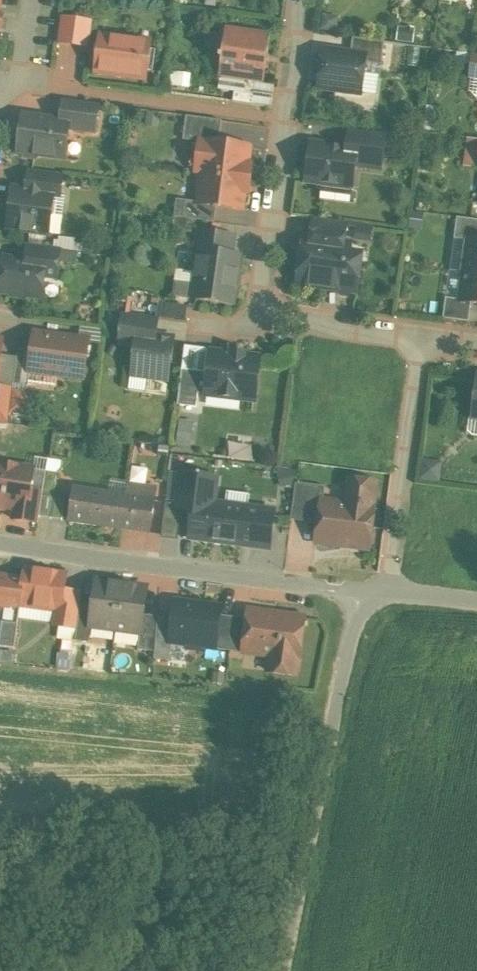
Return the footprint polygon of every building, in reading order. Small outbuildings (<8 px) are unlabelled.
[(93,23),(61,19),(58,43),(90,47),(93,23)] [(270,35),(226,28),(220,78),(246,82),(256,83),(264,84),(270,35)] [(150,43),(101,36),(96,72),(145,79),(150,43)] [(385,43),(353,38),(351,54),(366,56),(365,64),(382,66),(385,43)] [(351,54),(324,51),(319,89),(361,95),(365,64),(366,56),(351,54)] [(256,83),(246,82),(244,94),(235,93),(233,102),(253,105),(256,83)] [(264,84),(256,83),(253,105),(272,108),(275,86),(264,84)] [(100,105),(63,100),(61,117),(90,121),(89,133),(96,134),(100,105)] [(423,131),(436,131),(437,109),(424,108),(423,131)] [(52,120),(24,116),(19,152),(23,153),(26,158),(35,159),(39,155),(65,159),(69,130),(89,133),(90,121),(61,117),(57,117),(52,120)] [(222,121),(186,117),(183,141),(203,143),(203,142),(219,144),(222,121)] [(386,136),(350,131),(348,150),(357,151),(355,167),(381,170),(386,136)] [(467,139),(463,167),(476,169),(476,140),(467,139)] [(219,144),(203,142),(203,143),(199,172),(203,172),(250,179),(252,166),(248,166),(251,149),(219,144)] [(331,147),(312,145),(307,181),(323,184),(322,187),(337,189),(337,186),(352,188),(355,167),(357,151),(348,150),(341,149),(341,148),(340,148),(340,149),(332,148),(332,147),(331,147)] [(63,176),(30,171),(27,191),(54,194),(53,196),(60,197),(63,176)] [(250,179),(203,172),(203,175),(200,178),(198,186),(204,194),(203,203),(203,205),(216,206),(242,210),(244,193),(248,193),(250,179)] [(27,191),(14,189),(8,229),(44,234),(46,219),(50,219),(55,216),(55,215),(56,207),(52,202),(53,196),(54,194),(27,191)] [(203,203),(185,201),(182,219),(214,223),(216,206),(203,205),(203,203)] [(55,216),(50,219),(46,219),(44,234),(60,236),(63,217),(55,215),(55,216)] [(457,218),(454,240),(469,242),(469,240),(476,241),(476,221),(457,218)] [(346,223),(315,219),(312,239),(344,243),(346,223)] [(235,238),(199,233),(196,251),(232,256),(235,238)] [(312,239),(307,238),(305,240),(304,245),(301,247),(300,255),(302,259),(301,267),(297,269),(294,273),(293,278),(295,282),(298,285),(339,291),(341,294),(347,295),(351,292),(354,293),(357,291),(360,265),(348,263),(351,245),(344,243),(312,239)] [(469,240),(469,242),(465,273),(476,275),(476,241),(469,240)] [(61,250),(27,246),(24,262),(46,265),(44,277),(57,279),(61,250)] [(232,256),(196,251),(193,273),(197,273),(194,299),(233,305),(240,257),(232,256)] [(4,260),(0,290),(0,292),(12,294),(14,296),(22,297),(25,295),(41,297),(44,277),(46,265),(24,262),(4,260)] [(193,273),(178,271),(174,296),(194,299),(197,273),(193,273)] [(465,273),(461,301),(460,302),(472,304),(476,304),(476,275),(465,273)] [(461,301),(446,299),(443,319),(469,323),(472,304),(460,302),(461,301)] [(158,319),(124,314),(122,330),(156,335),(158,319)] [(156,335),(122,330),(120,343),(137,345),(133,371),(145,372),(149,377),(168,379),(173,342),(166,341),(162,344),(155,343),(156,335)] [(89,341),(34,334),(32,352),(29,372),(31,372),(84,379),(89,341)] [(32,352),(18,350),(13,385),(29,387),(31,372),(29,372),(32,352)] [(211,355),(185,351),(182,370),(209,374),(211,355)] [(233,355),(212,353),(211,355),(209,374),(206,395),(255,401),(260,359),(244,357),(245,355),(233,353),(233,355)] [(182,370),(178,406),(196,408),(198,394),(206,395),(209,374),(182,370)] [(0,389),(0,424),(8,425),(13,391),(0,389)] [(34,395),(13,393),(11,413),(31,416),(34,395)] [(177,447),(190,447),(190,422),(177,421),(177,447)] [(433,463),(424,462),(422,479),(438,481),(440,471),(433,463)] [(0,464),(0,511),(5,512),(5,510),(15,511),(28,513),(34,470),(34,469),(0,464)] [(104,465),(97,465),(95,480),(102,481),(104,465)] [(34,470),(28,513),(15,511),(13,520),(38,523),(39,517),(43,495),(46,472),(34,470)] [(57,473),(46,472),(43,495),(54,496),(57,473)] [(127,497),(74,489),(69,521),(150,533),(157,488),(129,484),(127,497)] [(323,526),(326,503),(328,489),(296,485),(291,522),(323,526)] [(323,526),(321,544),(369,550),(377,490),(349,487),(347,505),(326,503),(323,526)] [(54,496),(43,495),(39,517),(51,519),(54,496)] [(65,498),(54,496),(51,519),(62,521),(65,498)] [(275,512),(194,501),(189,539),(242,546),(241,552),(258,554),(259,548),(270,550),(275,512)] [(66,576),(26,570),(25,580),(21,606),(55,611),(61,612),(64,592),(66,576)] [(0,576),(0,609),(5,610),(4,623),(2,623),(2,624),(18,626),(21,606),(25,580),(0,576)] [(122,585),(97,582),(93,609),(90,628),(91,628),(116,631),(122,585)] [(147,588),(122,585),(116,631),(140,634),(141,634),(144,615),(147,588)] [(82,594),(64,592),(61,612),(55,611),(53,627),(77,630),(80,607),(82,594)] [(216,650),(220,616),(221,607),(181,602),(179,621),(176,645),(216,650)] [(93,609),(80,607),(77,630),(75,642),(89,644),(91,628),(90,628),(93,609)] [(269,656),(274,616),(264,615),(263,614),(249,612),(248,620),(244,653),(245,653),(269,656)] [(274,616),(269,656),(276,657),(274,673),(296,676),(298,660),(299,660),(304,619),(285,617),(284,615),(278,614),(274,616)] [(154,653),(157,618),(144,615),(141,634),(140,634),(138,651),(154,653)] [(220,616),(216,650),(245,654),(245,653),(244,653),(248,620),(220,616)] [(175,658),(176,645),(179,621),(157,618),(154,653),(154,655),(175,658)] [(2,624),(0,638),(0,648),(15,650),(18,626),(2,624)] [(69,643),(20,637),(19,649),(67,655),(69,643)] [(10,664),(11,652),(0,651),(0,663),(10,664)]
